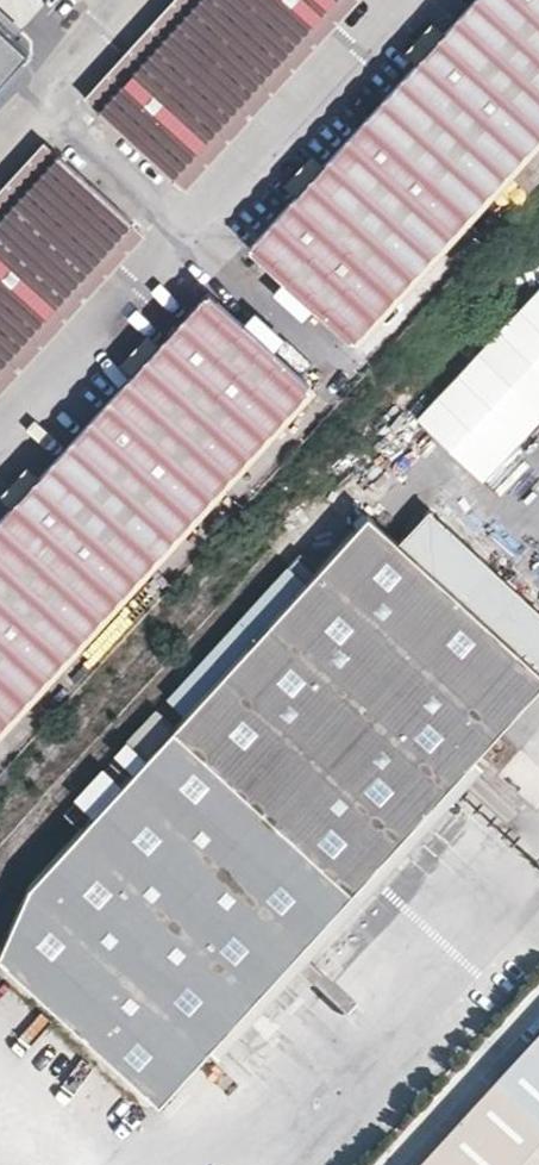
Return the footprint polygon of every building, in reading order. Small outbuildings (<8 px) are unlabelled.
[(198,0),(171,0),(83,96),(98,110),(198,0)] [(98,110),(172,177),(334,0),(198,0),(98,110)] [(172,177),(185,189),(357,0),(334,0),(172,177)] [(248,247),(346,336),(538,127),(538,0),(476,0),(248,247)] [(29,53),(0,27),(0,85),(29,53)] [(57,155),(42,141),(0,187),(0,217),(57,155)] [(57,155),(0,217),(0,368),(132,223),(57,155)] [(132,223),(0,368),(0,391),(144,233),(132,223)] [(536,288),(419,413),(485,474),(538,415),(538,291),(536,288)] [(0,518),(0,717),(305,383),(206,292),(0,518)] [(0,953),(0,954),(157,1100),(538,681),(538,609),(429,507),(398,540),(365,511),(350,529),(316,497),(266,552),(282,567),(289,562),(307,579),(30,881),(0,953)] [(425,1164),(538,1164),(538,1042),(425,1164)]
